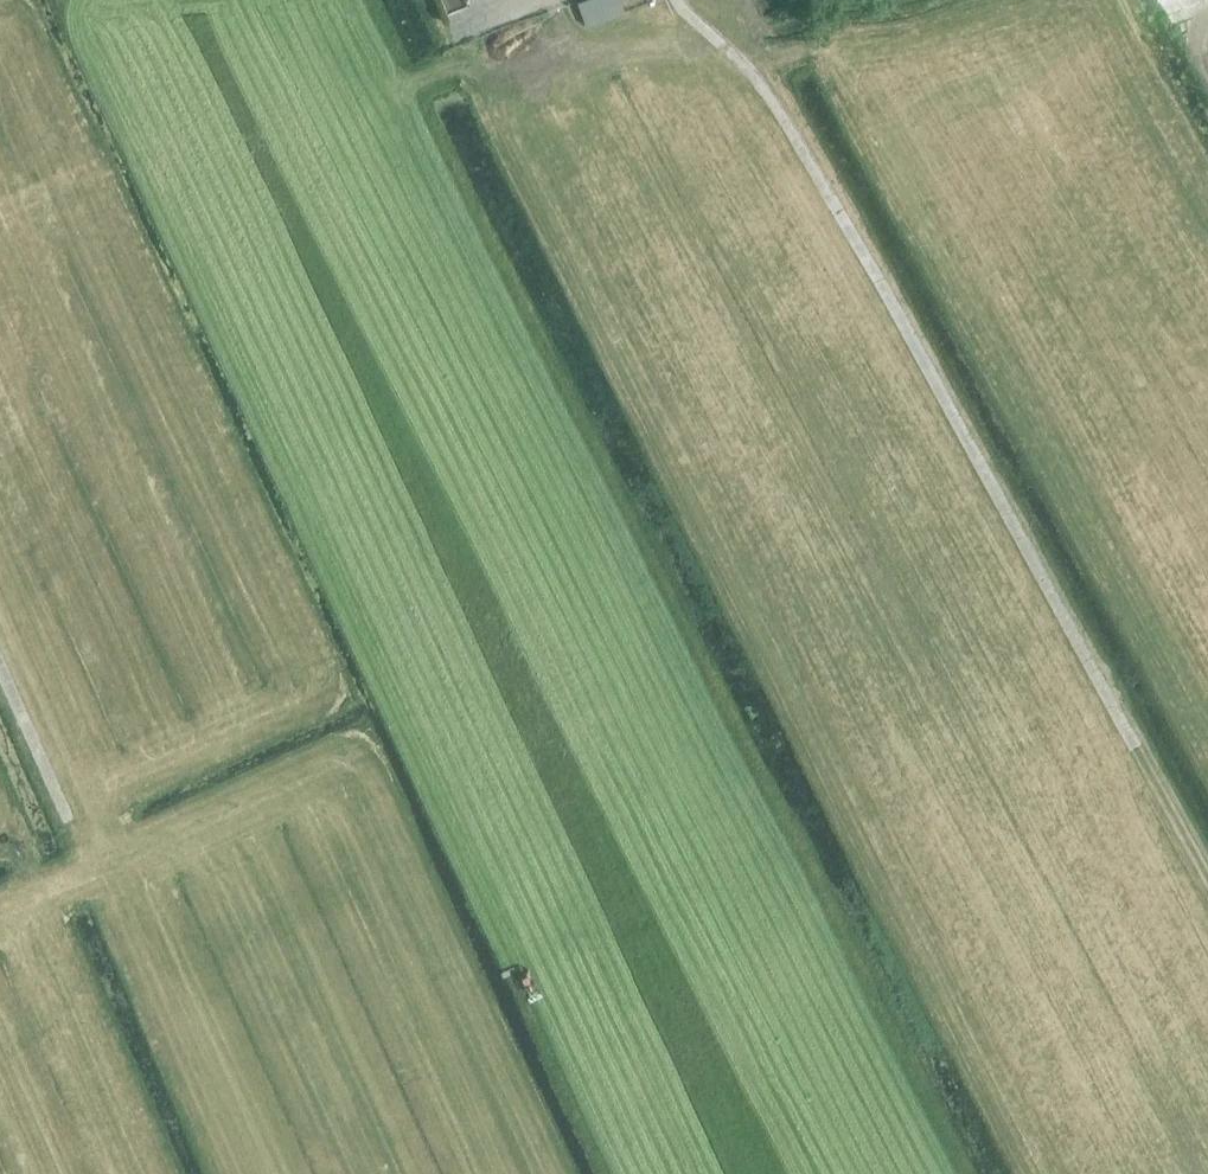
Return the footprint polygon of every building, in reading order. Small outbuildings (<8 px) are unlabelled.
[(577,1),(586,27),(625,12),(620,0),(580,0),(577,1)]
